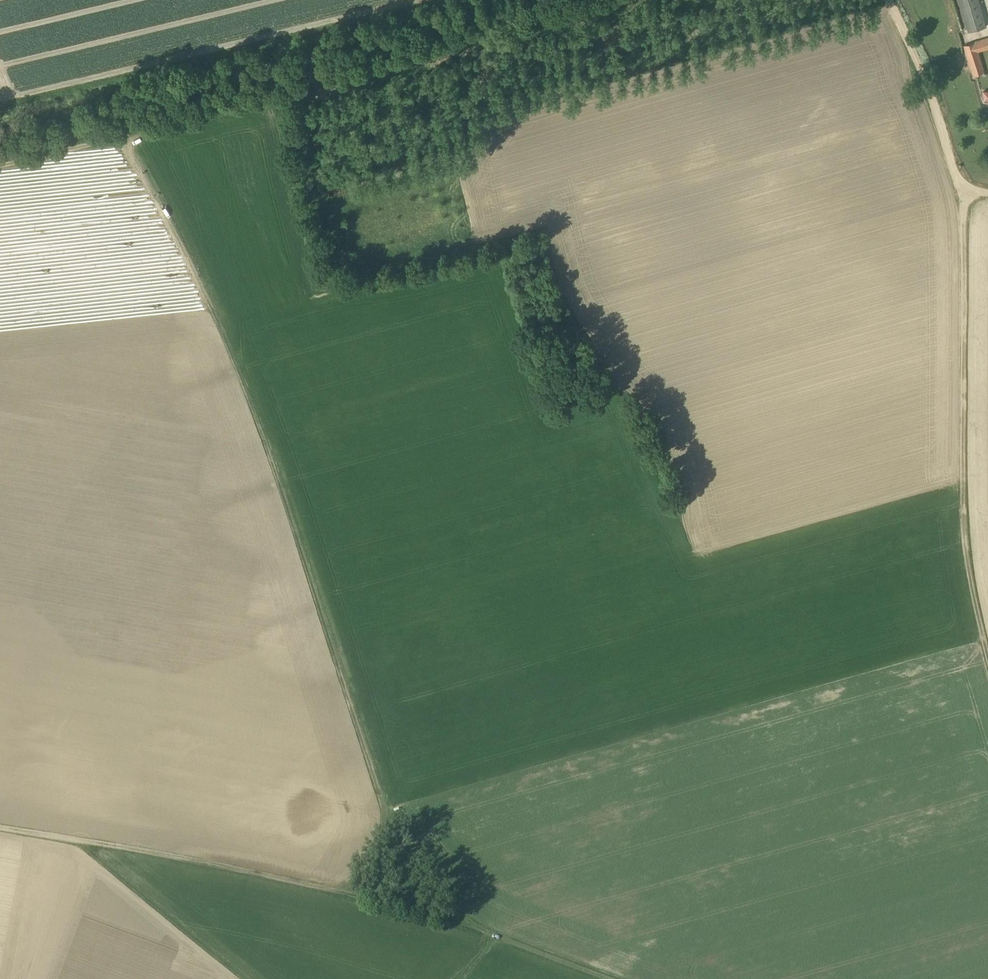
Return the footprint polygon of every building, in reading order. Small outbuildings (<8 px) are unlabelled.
[(968,32),(987,26),(979,0),(959,0),(968,32)] [(964,44),(974,76),(984,73),(978,51),(987,48),(987,37),(964,44)]
